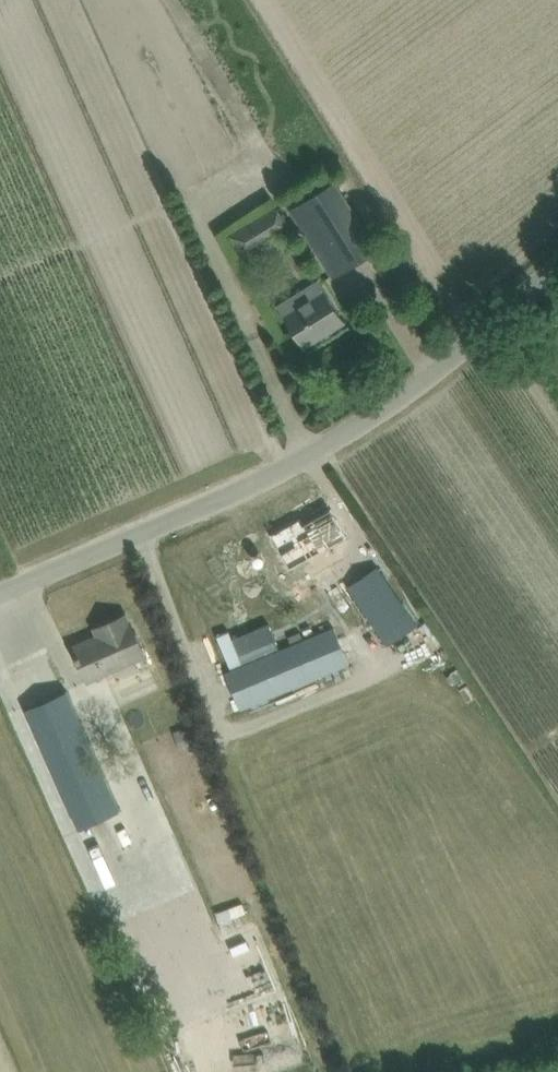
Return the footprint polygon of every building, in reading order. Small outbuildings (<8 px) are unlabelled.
[(389,242),(378,249),(366,231),(334,179),(290,209),(321,258),(333,277),(371,254),(399,298),(417,286),(389,242)] [(251,247),(288,224),(276,206),(230,236),(248,264),(260,256),(256,250),(254,252),(251,247)] [(345,321),(333,303),(318,278),(278,303),(304,347),(345,321)] [(292,530),(303,549),(308,558),(310,556),(319,571),(353,552),(344,538),(347,536),(331,508),(292,530)] [(387,644),(416,624),(377,566),(347,586),(387,644)] [(145,656),(139,643),(130,623),(129,623),(126,615),(108,623),(111,631),(74,647),(78,656),(77,657),(79,662),(80,661),(89,680),(145,656)] [(240,707),(349,662),(332,623),(329,615),(299,628),(303,635),(283,644),(279,636),(264,642),(268,650),(224,669),(240,707)] [(257,648),(247,624),(211,639),(221,662),(257,648)] [(66,691),(26,710),(80,829),(120,811),(66,691)] [(203,822),(195,826),(200,837),(208,834),(203,822)]
